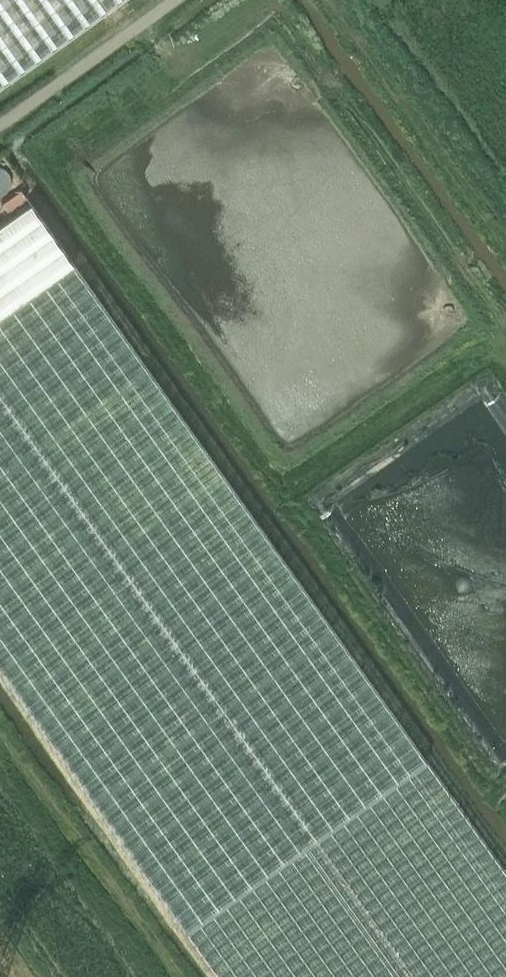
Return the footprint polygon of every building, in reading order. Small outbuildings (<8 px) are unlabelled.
[(115,0),(0,0),(0,83),(115,0)] [(76,267),(69,257),(32,202),(0,223),(0,318),(76,267)] [(76,267),(0,318),(0,670),(185,929),(219,976),(505,976),(505,871),(426,758),(76,267)]
